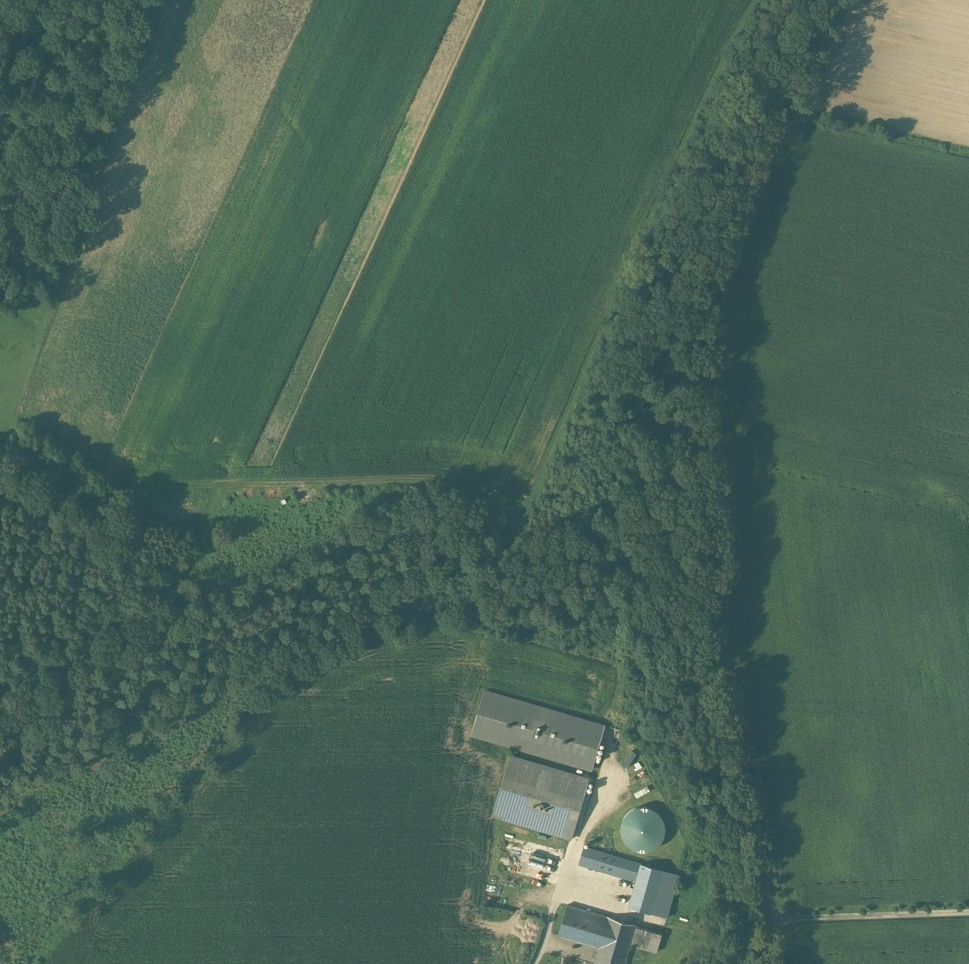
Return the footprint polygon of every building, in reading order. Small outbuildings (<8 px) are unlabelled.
[(698,669),(690,669),(691,679),(703,679),(702,666),(698,667),(698,669)] [(605,726),(484,691),(472,733),(511,746),(592,770),(605,726)] [(589,779),(510,756),(492,816),(571,839),(589,779)] [(666,829),(665,823),(663,817),(659,813),(654,809),(648,807),(642,807),(636,808),(630,811),(626,815),(623,820),(621,826),(621,833),(623,839),(626,844),(631,848),(636,851),(642,852),(648,852),(654,849),(659,846),(663,841),(666,835),(666,829)] [(663,870),(584,847),(579,864),(637,881),(629,906),(651,912),(663,870)] [(534,860),(536,855),(522,851),(520,856),(534,860)] [(520,872),(524,859),(511,855),(507,868),(520,872)] [(567,905),(558,936),(599,948),(595,963),(624,963),(630,945),(656,952),(662,932),(567,905)]
